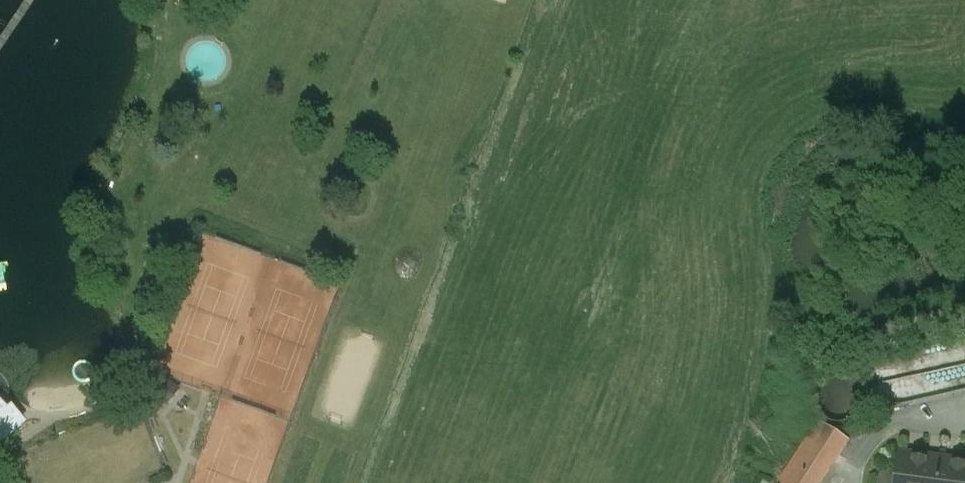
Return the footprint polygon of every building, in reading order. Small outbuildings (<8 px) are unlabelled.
[(858,407),(860,397),(858,388),(853,380),(845,375),(835,373),(826,375),(818,381),(813,389),(811,398),(813,407),(819,415),(827,420),(836,422),(845,420),(853,415),(858,407)] [(178,392),(165,381),(155,394),(167,404),(178,392)] [(21,427),(6,409),(5,408),(0,403),(0,444),(21,427)] [(781,482),(822,482),(849,441),(821,422),(781,482)] [(902,456),(898,482),(941,482),(944,461),(902,456)] [(944,461),(941,482),(964,482),(964,464),(944,461)]
